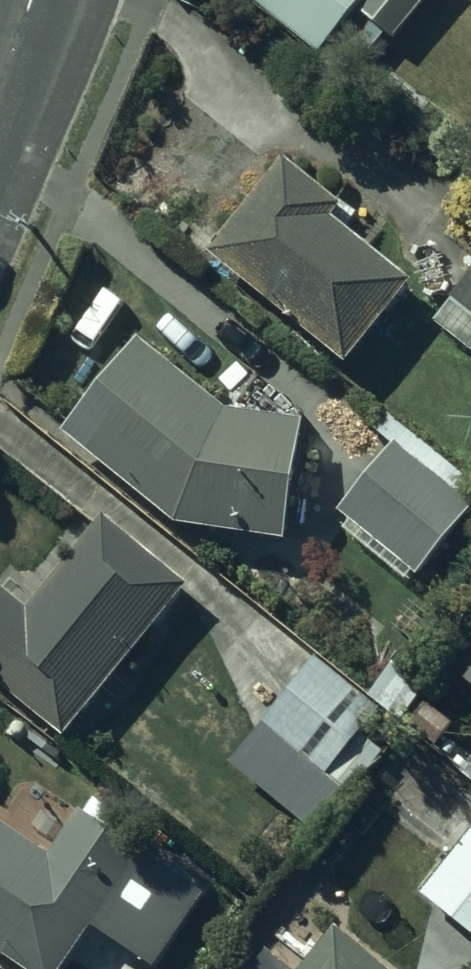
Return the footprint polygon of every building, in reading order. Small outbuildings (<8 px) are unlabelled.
[(315,57),(362,0),(246,0),(315,57)] [(343,369),(410,290),(328,222),(340,209),(285,163),(274,177),(207,257),(343,369)] [(436,322),(470,351),(470,280),(436,322)] [(59,436),(170,526),(289,543),(306,430),(222,417),(133,345),(59,436)] [(388,447),(336,520),(426,584),(470,521),(470,506),(388,447)] [(29,601),(0,576),(0,690),(63,739),(182,587),(94,519),(29,601)] [(390,729),(315,665),(261,728),(336,792),(390,729)] [(457,778),(470,788),(470,764),(457,778)] [(0,821),(0,957),(16,968),(63,968),(88,932),(143,968),(146,968),(199,894),(82,810),(48,854),(0,821)] [(423,901),(470,940),(470,843),(423,901)] [(334,935),(307,968),(376,968),(334,935)]
